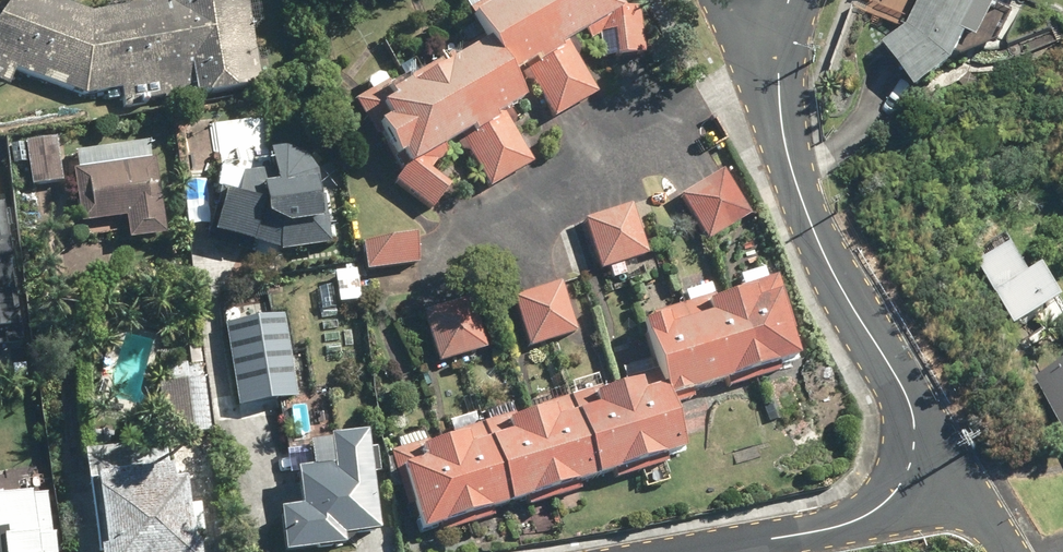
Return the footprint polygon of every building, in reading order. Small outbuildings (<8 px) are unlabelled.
[(242,0),(156,0),(157,4),(91,18),(46,0),(11,0),(0,15),(0,72),(79,102),(116,95),(119,112),(257,86),(242,0)] [(596,91),(569,48),(590,34),(617,78),(653,57),(618,0),(488,0),(472,10),(485,29),(349,112),(416,222),(449,203),(427,167),(455,149),(477,185),(483,195),(529,167),(501,121),(523,108),(536,128),(596,91)] [(980,0),(919,0),(902,37),(876,55),(909,100),(943,74),(957,45),(969,51),(991,5),(980,0)] [(194,183),(187,233),(252,247),(303,237),(294,156),(262,136),(235,141),(232,163),(214,167),(210,187),(194,183)] [(54,140),(20,143),(24,190),(59,186),(54,140)] [(150,147),(61,155),(68,227),(117,223),(119,246),(159,242),(150,147)] [(728,168),(684,194),(713,242),(757,215),(728,168)] [(637,203),(588,218),(604,270),(653,255),(637,203)] [(0,207),(0,344),(13,343),(5,207),(0,207)] [(413,244),(356,247),(358,275),(414,271),(413,244)] [(1005,338),(1055,310),(1035,276),(1024,282),(1006,251),(968,273),(1005,338)] [(352,307),(353,273),(330,273),(330,307),(352,307)] [(670,366),(679,395),(809,355),(783,273),(743,285),(745,291),(722,297),(721,293),(654,314),(670,366)] [(583,330),(567,280),(516,296),(532,347),(583,330)] [(482,294),(429,309),(443,361),(497,346),(482,294)] [(288,314),(230,322),(243,405),(300,396),(288,314)] [(581,393),(606,474),(695,446),(679,395),(670,366),(663,368),(630,378),(632,385),(609,392),(607,385),(581,393)] [(1027,389),(1062,450),(1062,369),(1027,389)] [(209,379),(151,384),(157,442),(215,436),(209,379)] [(606,474),(581,393),(544,405),(546,409),(520,417),(518,411),(494,418),(520,501),(606,474)] [(250,501),(257,544),(351,529),(333,415),(287,422),(287,455),(269,458),(275,497),(250,501)] [(429,529),(520,501),(494,418),(455,430),(457,437),(435,444),(433,440),(432,440),(390,453),(407,506),(420,502),(429,529)] [(63,440),(79,551),(181,551),(185,551),(168,469),(147,471),(138,431),(63,440)] [(49,452),(0,458),(0,551),(59,551),(49,452)]
